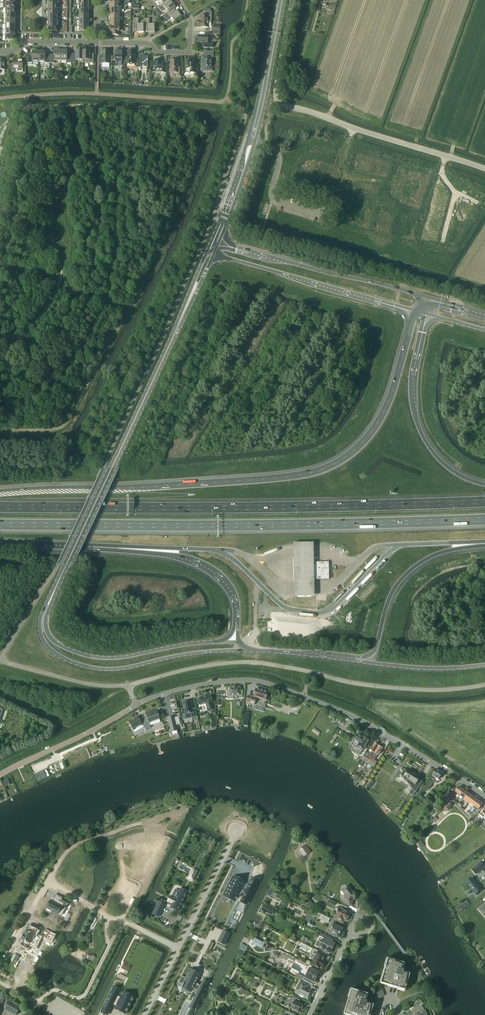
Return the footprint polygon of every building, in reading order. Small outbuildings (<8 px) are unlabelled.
[(170,0),(167,0),(163,3),(158,7),(161,11),(165,8),(169,12),(169,13),(175,8),(176,8),(170,0)] [(182,17),(175,8),(169,13),(169,12),(163,16),(166,21),(171,17),(175,22),(182,17)] [(211,21),(211,16),(211,12),(204,12),(204,15),(201,15),(200,21),(198,21),(198,27),(200,27),(208,27),(208,21),(211,21)] [(144,24),(138,24),(138,18),(133,18),(133,32),(144,33),(144,32),(144,24)] [(155,33),(155,24),(149,24),(149,18),(144,18),(144,24),(144,32),(144,33),(155,33)] [(119,32),(119,29),(121,29),(121,26),(110,26),(110,32),(112,32),(112,35),(119,35),(119,32)] [(208,43),(208,38),(212,38),(213,32),(206,32),(206,36),(198,35),(197,43),(203,43),(203,47),(212,47),(212,43),(208,43)] [(38,62),(39,50),(32,50),(32,53),(31,54),(31,55),(28,55),(27,63),(33,63),(33,62),(38,62)] [(49,63),(49,55),(46,55),(46,54),(45,54),(45,50),(39,50),(38,62),(44,62),(44,63),(49,63)] [(60,61),(61,51),(54,51),(54,54),(53,54),(53,55),(49,55),(49,63),(54,63),(54,61),(60,61)] [(71,63),(72,54),(68,54),(68,53),(67,52),(67,51),(61,51),(60,61),(67,61),(67,63),(71,63)] [(83,60),(83,51),(76,51),(76,54),(72,54),(71,63),(76,63),(76,60),(83,60)] [(93,63),(94,54),(89,54),(89,51),(83,51),(83,60),(89,60),(89,63),(93,63)] [(102,54),(99,56),(99,64),(110,64),(110,63),(110,61),(112,61),(112,56),(110,56),(110,51),(102,51),(102,54)] [(122,63),(122,51),(115,51),(115,56),(112,56),(112,61),(112,66),(116,66),(116,63),(122,63)] [(135,64),(135,51),(127,51),(127,56),(125,56),(125,62),(127,62),(127,64),(135,64)] [(211,68),(211,58),(213,58),(213,51),(204,51),(204,57),(202,57),(202,68),(202,70),(203,71),(204,71),(205,71),(208,71),(209,71),(211,71),(212,70),(212,69),(211,68)] [(148,70),(148,57),(141,57),(141,56),(138,56),(138,68),(141,68),(141,70),(148,70)] [(22,71),(23,60),(18,60),(18,61),(13,61),(13,64),(9,64),(9,71),(15,71),(16,70),(16,71),(22,71)] [(166,73),(166,65),(161,65),(161,60),(155,60),(155,73),(166,73)] [(181,77),(182,67),(178,67),(178,60),(170,60),(170,70),(169,70),(169,72),(170,73),(172,73),(173,73),(178,73),(177,77),(181,77)] [(197,73),(197,64),(193,64),(193,60),(185,60),(185,73),(189,73),(190,73),(197,73)] [(312,544),(291,544),(292,597),(313,597),(313,579),(312,562),(312,544)] [(329,579),(328,561),(312,562),(313,579),(329,579)] [(238,698),(242,698),(243,690),(240,690),(240,687),(236,688),(236,687),(235,687),(235,688),(234,688),(233,687),(233,688),(229,688),(229,691),(227,691),(227,699),(234,698),(233,696),(238,695),(238,698)] [(246,702),(246,703),(248,704),(249,704),(251,705),(255,706),(255,709),(263,711),(265,708),(265,707),(266,704),(266,703),(264,703),(265,700),(266,698),(267,697),(268,695),(267,694),(268,692),(256,689),(255,690),(254,690),(255,691),(253,697),(248,695),(246,702)] [(213,710),(212,703),(212,702),(211,695),(199,697),(200,698),(197,698),(198,705),(201,704),(201,705),(206,704),(207,709),(208,708),(209,711),(213,710)] [(184,708),(181,709),(182,714),(186,714),(187,719),(197,717),(195,710),(192,711),(191,702),(190,701),(183,702),(184,708)] [(132,720),(128,723),(133,730),(142,725),(146,730),(150,728),(149,723),(160,719),(157,711),(146,715),(146,716),(139,720),(137,717),(134,719),(134,720),(133,721),(132,720)] [(174,716),(168,717),(171,732),(177,731),(174,716)] [(360,755),(367,744),(368,744),(369,743),(368,742),(369,740),(363,736),(362,737),(357,734),(349,747),(353,750),(352,751),(354,752),(355,751),(360,755)] [(367,763),(378,746),(374,743),(370,750),(372,751),(369,754),(366,752),(362,760),(367,763)] [(374,760),(377,755),(378,755),(382,748),(378,746),(367,763),(373,767),(377,762),(374,760)] [(404,769),(401,774),(405,776),(401,781),(407,785),(404,790),(413,796),(422,781),(418,779),(420,776),(410,770),(408,769),(407,771),(404,769)] [(429,789),(436,778),(438,779),(442,773),(436,769),(432,776),(426,787),(429,788),(429,789)] [(460,795),(464,790),(459,787),(455,792),(460,795)] [(465,799),(469,793),(464,790),(460,795),(465,799)] [(470,802),(474,797),(469,793),(465,799),(470,802)] [(474,806),(478,800),(474,797),(470,802),(474,806)] [(474,806),(471,811),(472,812),(476,807),(479,809),(483,804),(478,800),(474,806)] [(305,844),(297,850),(303,858),(311,852),(305,844)] [(481,862),(472,870),(476,874),(484,867),(481,862)] [(193,869),(188,878),(192,880),(197,871),(193,869)] [(468,880),(466,882),(476,894),(482,889),(472,877),(469,880),(469,879),(468,880)] [(232,878),(223,895),(235,901),(238,894),(242,896),(239,902),(245,905),(256,884),(251,881),(245,892),(240,890),(244,884),(232,878)] [(343,902),(342,905),(348,908),(349,905),(351,906),(354,900),(356,899),(355,893),(353,893),(348,887),(345,887),(344,888),(343,891),(346,894),(345,896),(344,897),(345,898),(345,899),(346,900),(345,903),(343,902)] [(170,896),(168,901),(172,903),(170,907),(178,911),(187,894),(179,890),(175,898),(170,896)] [(273,890),(270,896),(280,901),(283,895),(273,890)] [(51,901),(47,908),(51,910),(53,912),(57,914),(58,914),(58,913),(59,911),(60,911),(60,910),(63,912),(67,903),(68,904),(69,904),(61,900),(58,898),(56,902),(54,900),(53,901),(54,901),(53,902),(51,901)] [(159,902),(156,907),(161,910),(164,905),(159,902)] [(263,905),(261,910),(272,915),(274,910),(263,905)] [(161,910),(156,907),(152,914),(158,917),(161,910)] [(349,916),(351,913),(340,908),(334,919),(343,924),(345,921),(346,922),(348,919),(349,919),(350,917),(349,916)] [(321,914),(319,918),(328,923),(330,919),(321,914)] [(336,925),(333,923),(328,933),(338,938),(343,929),(336,926),(336,925)] [(33,954),(42,938),(36,935),(38,931),(30,927),(28,931),(25,929),(23,934),(22,934),(20,937),(21,938),(21,939),(24,940),(21,944),(27,947),(25,950),(33,954)] [(230,934),(223,930),(223,931),(221,934),(221,935),(220,938),(219,938),(218,941),(217,941),(218,942),(224,944),(224,945),(224,944),(226,941),(228,938),(228,937),(229,934),(230,934)] [(318,941),(315,946),(320,948),(324,950),(324,952),(329,954),(329,953),(330,953),(335,944),(332,943),(334,939),(322,933),(320,937),(324,939),(322,943),(318,941)] [(262,949),(265,943),(255,938),(252,944),(262,949)] [(315,950),(313,954),(316,955),(312,964),(320,968),(320,967),(323,968),(326,962),(324,961),(327,955),(318,951),(315,950)] [(388,959),(380,984),(405,991),(410,975),(403,972),(403,971),(402,971),(404,964),(388,959)] [(125,960),(123,964),(130,968),(132,964),(125,960)] [(320,974),(319,973),(310,968),(303,981),(313,986),(314,983),(316,983),(317,979),(318,979),(318,977),(319,977),(320,977),(320,976),(320,975),(320,974)] [(191,970),(189,970),(188,973),(188,972),(188,973),(185,978),(181,976),(177,985),(179,983),(182,984),(181,987),(182,988),(182,987),(190,991),(191,991),(193,987),(200,991),(193,1002),(196,1004),(194,1007),(195,1008),(208,983),(203,980),(200,985),(195,983),(199,975),(198,974),(190,970),(191,970)] [(301,980),(295,992),(300,995),(299,996),(303,998),(304,997),(307,999),(312,990),(307,987),(309,985),(310,985),(301,980)] [(113,987),(101,1011),(107,1014),(112,1005),(116,1006),(115,1008),(125,1013),(134,997),(123,992),(121,997),(117,995),(119,990),(113,987)] [(344,1014),(347,1014),(370,1014),(373,1005),(366,1003),(367,1002),(366,1001),(368,994),(351,989),(344,1014)] [(298,1012),(300,1009),(302,1009),(302,1010),(304,1006),(303,1006),(299,1003),(300,1000),(293,996),(290,1003),(292,1005),(290,1008),(291,1008),(298,1012)] [(4,1005),(6,1006),(4,1009),(15,1014),(16,1014),(20,1007),(9,1001),(7,1004),(6,1003),(4,1005)] [(425,1011),(424,1011),(422,1005),(412,1010),(413,1014),(412,1014),(426,1014),(425,1011)]
